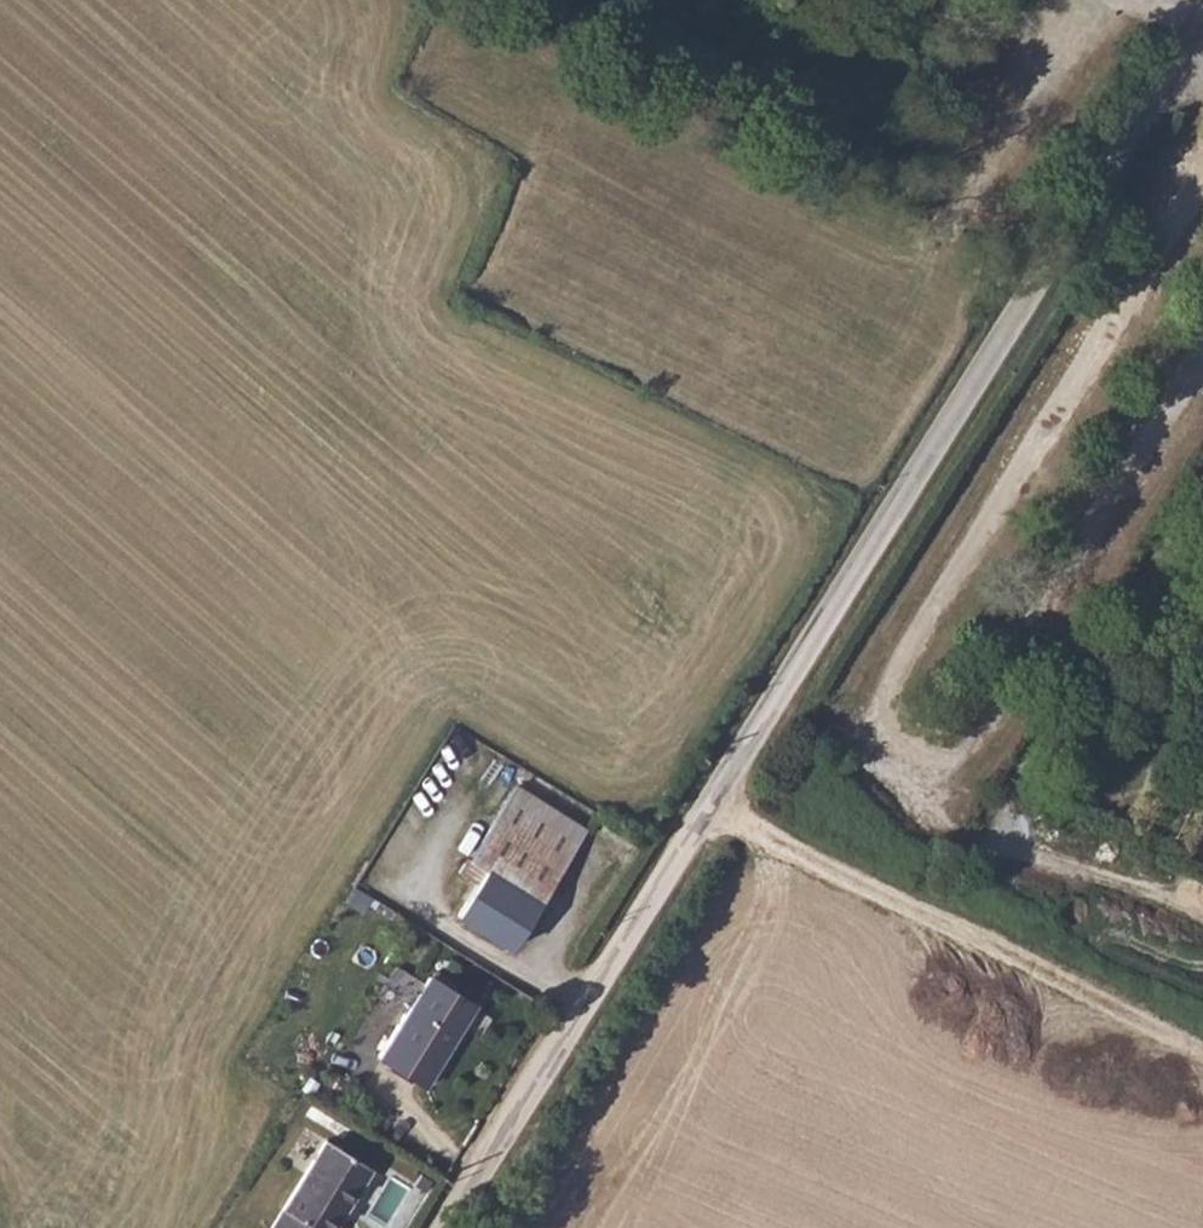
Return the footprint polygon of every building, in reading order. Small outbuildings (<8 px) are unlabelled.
[(467,853),(537,897),(582,828),(509,784),(467,853)] [(451,869),(471,883),(454,914),(506,949),(537,897),(467,853),(463,852),(451,869)] [(376,1057),(421,1086),(474,1002),(429,972),(376,1057)] [(364,1166),(324,1141),(268,1227),(323,1227),(364,1166)]
